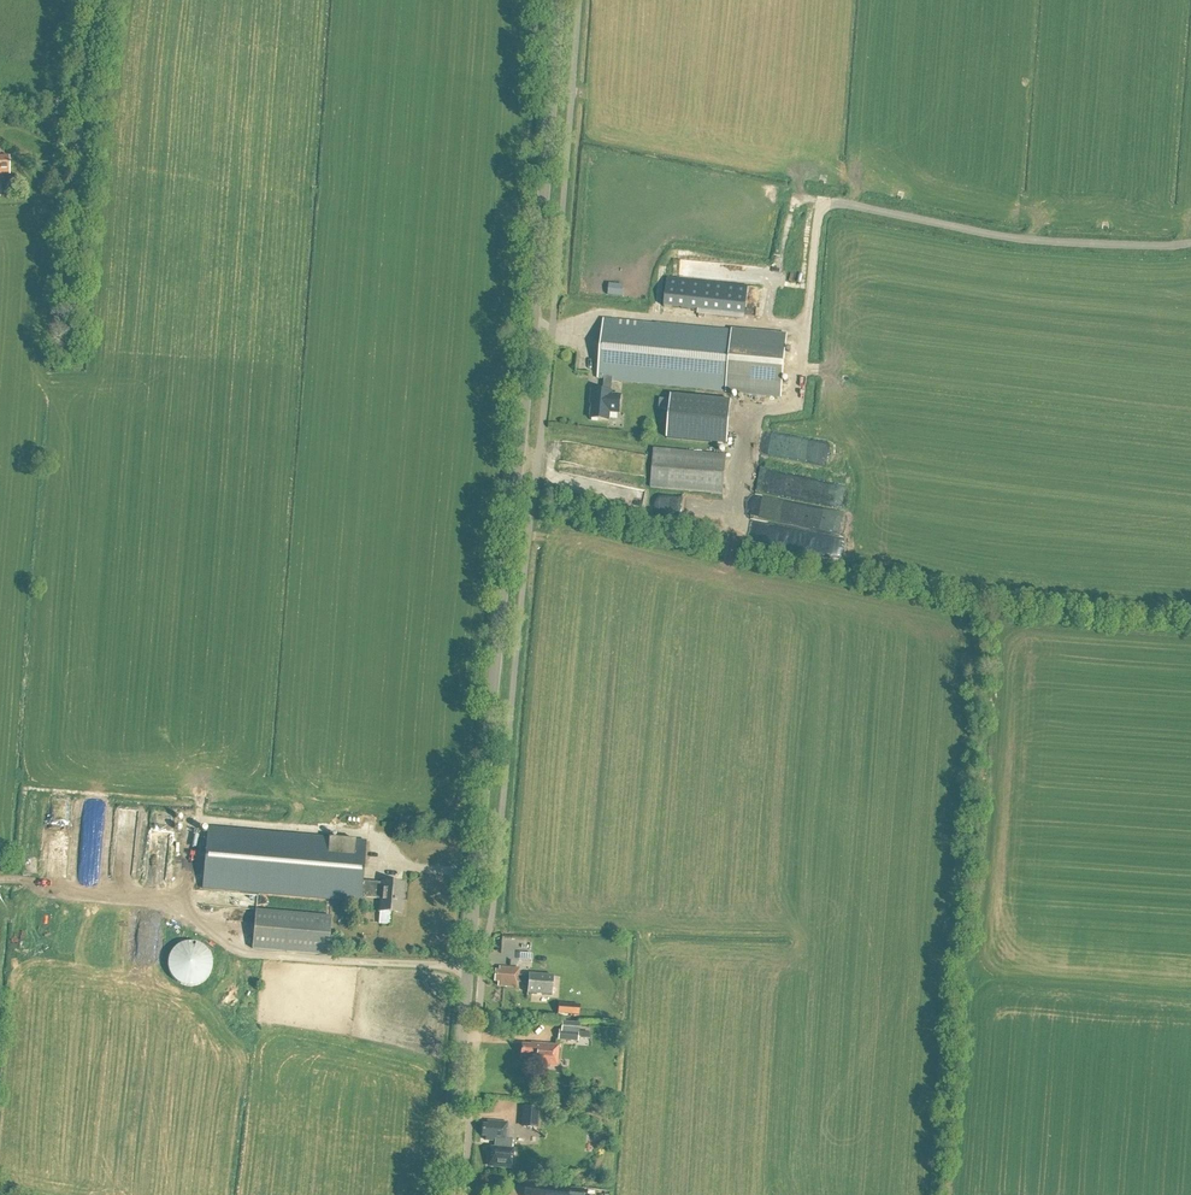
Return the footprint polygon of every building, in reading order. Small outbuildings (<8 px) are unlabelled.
[(9,158),(0,158),(0,175),(10,175),(9,158)] [(806,253),(792,252),(791,276),(805,276),(806,253)] [(663,308),(745,316),(748,286),(666,278),(663,308)] [(593,401),(591,420),(609,421),(610,413),(620,414),(621,396),(611,395),(612,393),(611,392),(612,380),(740,393),(780,397),(786,336),(746,333),(604,320),(598,379),(605,380),(603,392),(592,391),(591,401),(593,401)] [(727,444),(731,401),(671,395),(667,438),(727,444)] [(667,410),(668,400),(660,400),(659,410),(667,410)] [(857,449),(777,436),(773,455),(848,468),(849,461),(855,462),(857,449)] [(723,494),(726,456),(654,449),(651,488),(723,494)] [(813,516),(812,523),(805,522),(804,526),(837,531),(840,512),(827,510),(825,518),(813,516)] [(148,885),(166,887),(172,817),(154,815),(148,885)] [(364,909),(366,898),(381,900),(380,912),(400,913),(403,884),(382,883),(382,884),(362,882),(366,842),(208,828),(202,889),(356,903),(356,908),(364,909)] [(256,911),(253,950),(328,957),(332,917),(256,911)] [(214,978),(206,940),(166,948),(175,986),(214,978)] [(531,971),(543,971),(543,959),(539,958),(532,958),(531,971)] [(499,972),(496,971),(495,982),(498,983),(498,987),(518,988),(518,983),(527,984),(527,994),(552,996),(553,976),(528,974),(528,977),(519,976),(519,969),(499,968),(499,972)] [(582,996),(575,995),(574,1005),(587,1006),(588,1000),(582,1000),(582,996)] [(573,1005),(558,1004),(557,1014),(572,1015),(573,1005)] [(561,1023),(561,1031),(577,1032),(578,1024),(561,1023)] [(577,1032),(561,1031),(558,1031),(557,1042),(587,1043),(587,1034),(577,1034),(577,1032)] [(557,1067),(558,1047),(532,1044),(531,1046),(522,1045),(521,1057),(530,1058),(530,1065),(557,1067)] [(520,1129),(537,1130),(539,1109),(522,1108),(520,1129)] [(514,1150),(511,1150),(512,1139),(507,1138),(507,1130),(506,1130),(507,1123),(487,1122),(487,1125),(483,1125),(482,1136),(486,1137),(485,1141),(494,1141),(494,1148),(489,1148),(489,1156),(488,1156),(487,1167),(512,1169),(513,1158),(514,1150)] [(526,1184),(524,1194),(584,1194),(584,1191),(526,1184)]
